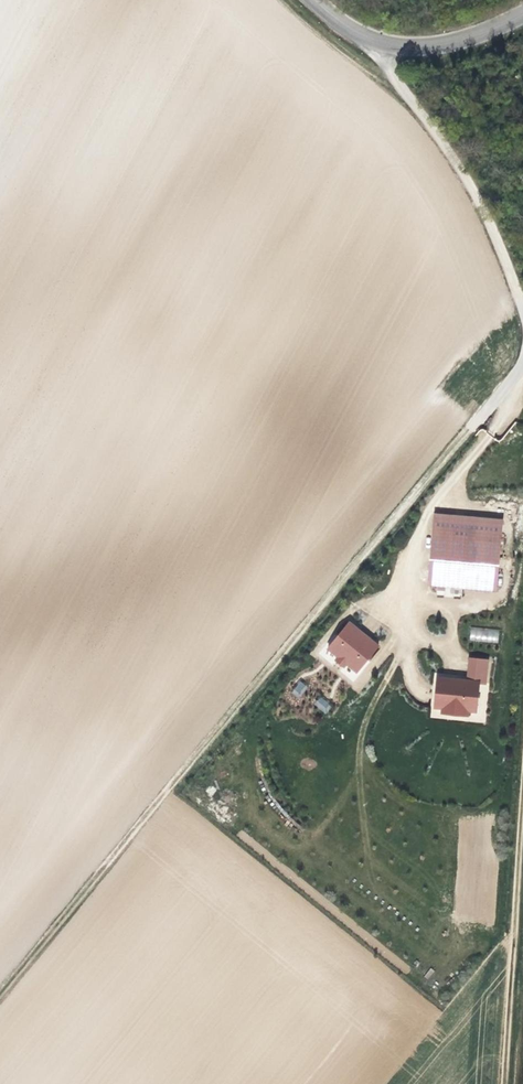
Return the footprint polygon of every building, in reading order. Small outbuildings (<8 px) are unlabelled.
[(431,531),(497,535),(499,516),(432,512),(431,531)] [(494,586),(497,535),(431,531),(428,583),(494,586)] [(357,613),(335,638),(364,662),(386,637),(357,613)] [(469,640),(498,642),(499,629),(470,627),(469,640)] [(466,676),(434,673),(430,719),(484,723),(490,660),(468,658),(466,676)] [(299,697),(307,686),(299,680),(291,691),(299,697)] [(319,697),(313,705),(326,713),(332,705),(319,697)]
